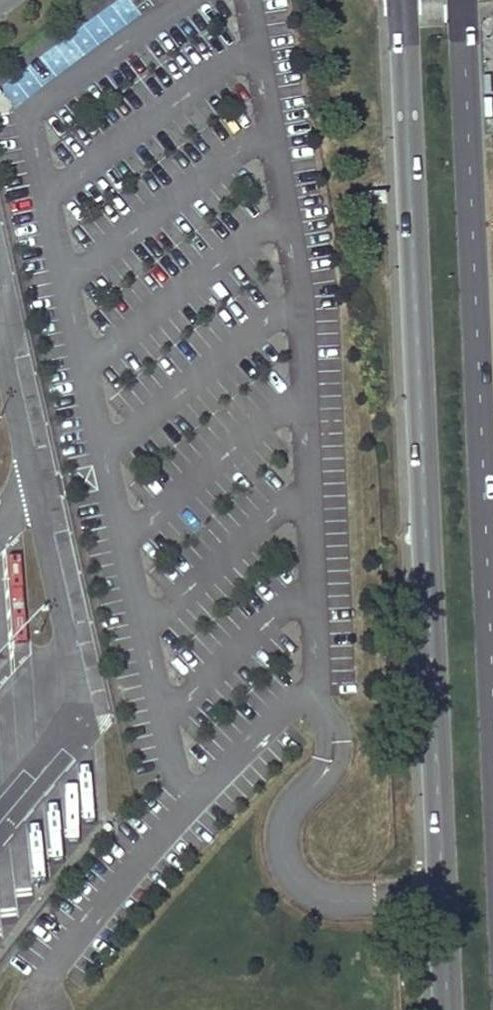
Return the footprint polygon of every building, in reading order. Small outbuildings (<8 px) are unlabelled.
[(97,11),(3,90),(18,108),(112,28),(97,11)] [(483,95),(491,95),(490,75),(483,75),(483,95)] [(485,118),(492,118),(492,99),(484,99),(485,118)]
